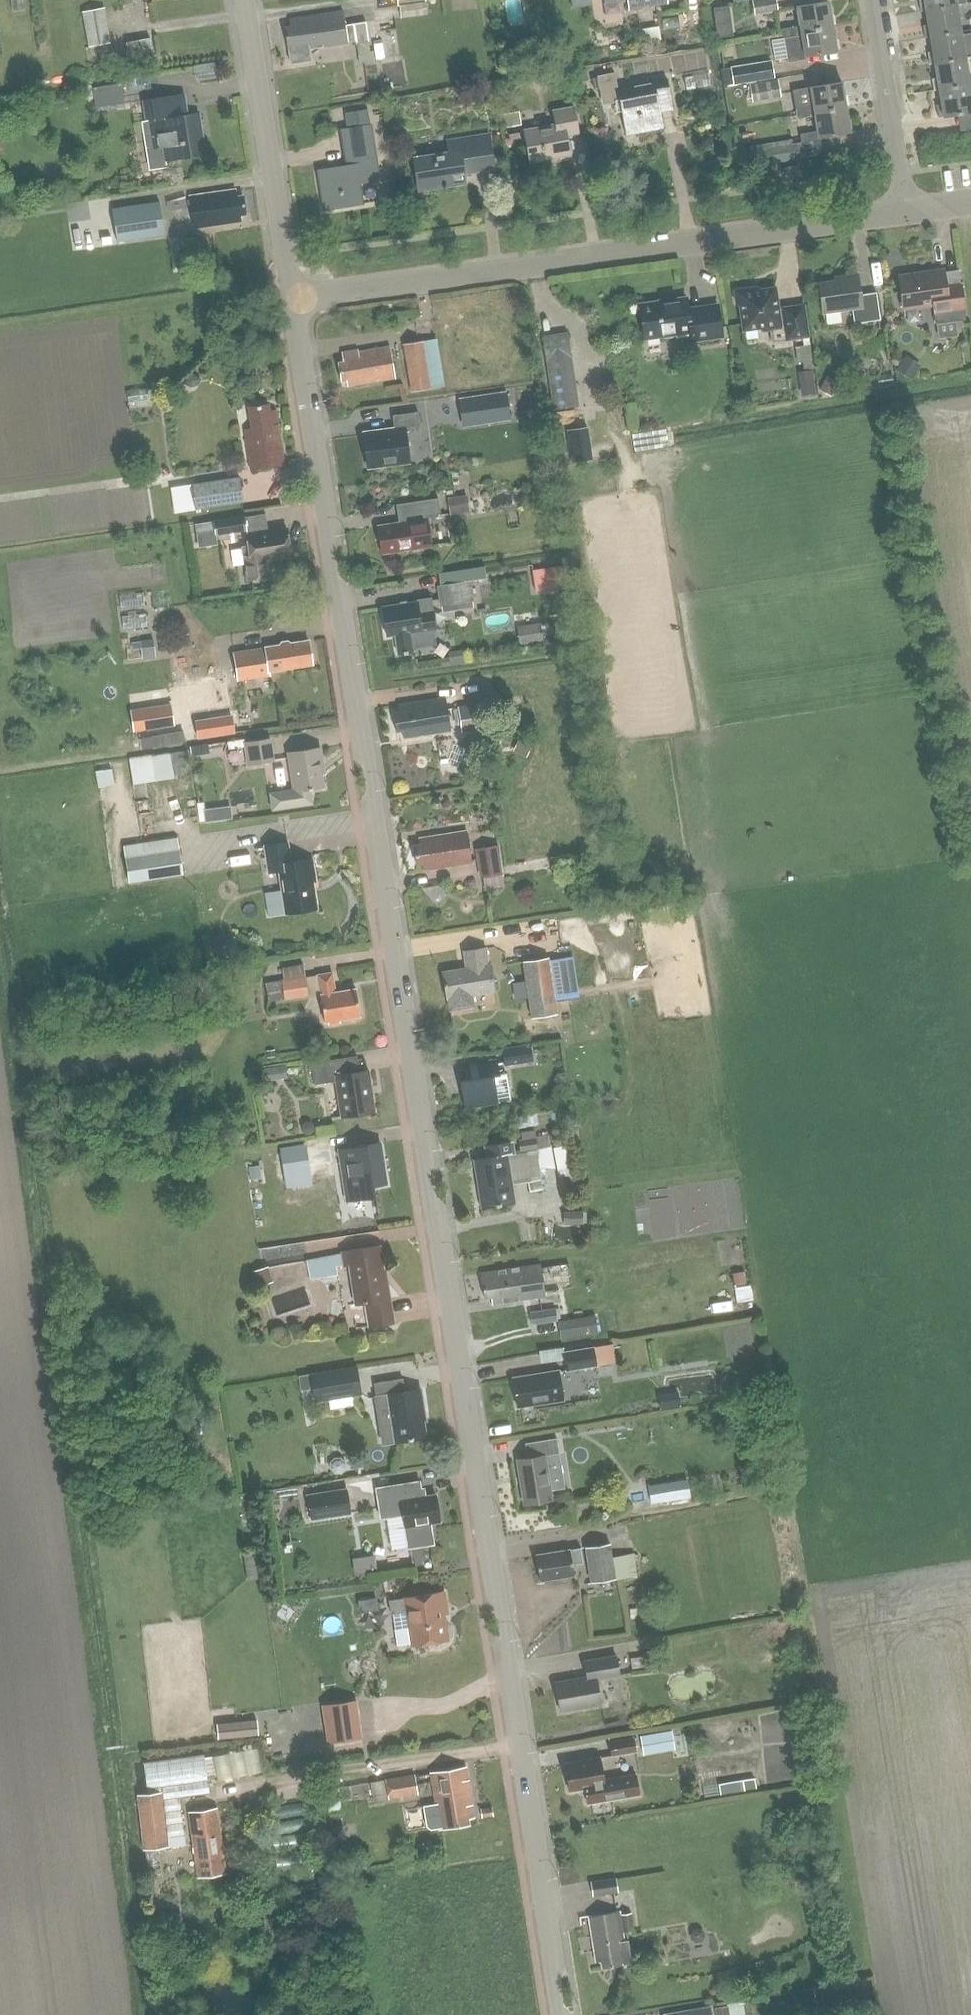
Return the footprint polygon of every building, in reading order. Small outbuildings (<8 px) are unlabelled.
[(398,6),(399,6),(401,18),(427,14),(425,0),(397,0),(398,6)] [(572,9),(592,6),(591,0),(571,0),(572,9)] [(605,5),(626,2),(628,12),(641,9),(644,11),(649,10),(651,8),(669,5),(669,0),(671,0),(604,0),(605,5)] [(756,15),(779,12),(777,0),(754,0),(756,15)] [(921,11),(927,10),(926,10),(958,4),(967,3),(967,0),(919,0),(921,11)] [(802,32),(834,26),(830,1),(798,7),(801,26),(783,29),(785,38),(802,35),(802,32)] [(929,25),(924,26),(926,38),(931,37),(963,31),(958,4),(926,10),(927,10),(929,25)] [(104,7),(81,11),(88,46),(110,42),(104,7)] [(728,7),(712,9),(714,23),(730,20),(728,7)] [(291,49),(293,62),(312,59),(310,47),(358,39),(362,63),(377,61),(375,51),(372,52),(368,22),(347,25),(345,10),(291,18),(292,26),(286,27),(290,50),(291,49)] [(679,18),(662,20),(664,30),(681,28),(679,18)] [(789,63),(808,60),(808,57),(838,52),(834,26),(802,32),(802,35),(785,38),(789,63)] [(934,51),(928,52),(931,65),(936,64),(967,59),(963,31),(931,37),(934,51)] [(525,39),(512,44),(517,56),(530,51),(525,39)] [(933,79),(935,91),(940,90),(970,84),(970,80),(967,59),(936,64),(938,78),(933,79)] [(732,67),(732,69),(735,82),(735,84),(775,77),(772,60),(732,67)] [(721,71),(723,84),(735,82),(732,69),(725,70),(721,71)] [(599,78),(592,79),(594,90),(601,88),(604,104),(616,102),(621,101),(623,112),(627,134),(664,127),(660,106),(673,103),(668,78),(618,88),(615,73),(598,76),(599,78)] [(751,85),(754,102),(782,97),(779,80),(751,85)] [(815,112),(847,107),(843,81),(811,87),(815,108),(797,111),(798,119),(816,116),(815,112)] [(90,87),(93,108),(123,103),(120,83),(90,87)] [(938,105),(940,118),(970,112),(970,84),(940,90),(943,104),(938,105)] [(202,127),(199,112),(188,114),(184,93),(144,99),(147,120),(143,121),(147,149),(148,149),(151,169),(167,166),(166,160),(202,154),(198,128),(202,127)] [(568,133),(580,131),(575,107),(554,111),(556,124),(524,129),(530,162),(572,154),(568,133)] [(821,137),(851,132),(847,107),(815,112),(816,116),(819,132),(801,135),(802,144),(821,141),(821,137)] [(320,170),(321,178),(326,210),(361,205),(358,181),(380,178),(372,124),(371,124),(369,109),(346,113),(348,128),(343,129),(349,166),(320,170)] [(519,112),(510,113),(512,126),(521,125),(519,112)] [(415,158),(418,178),(420,190),(467,183),(465,173),(495,168),(490,134),(447,141),(448,153),(415,158)] [(792,141),(750,147),(753,170),(768,168),(768,165),(771,164),(771,165),(797,161),(797,159),(794,145),(794,143),(793,144),(792,141)] [(192,199),(194,216),(196,229),(240,222),(239,215),(247,214),(245,197),(237,198),(236,191),(191,197),(192,199)] [(160,203),(112,210),(117,243),(141,239),(165,235),(160,203)] [(387,210),(381,221),(395,229),(401,217),(387,210)] [(936,320),(966,316),(961,284),(947,286),(944,268),(899,275),(904,307),(934,303),(936,320)] [(855,323),(881,319),(877,292),(862,295),(858,272),(843,274),(844,278),(819,281),(824,314),(853,309),(855,323)] [(774,341),(809,336),(804,304),(779,308),(776,286),(752,290),(749,288),(735,290),(737,303),(740,305),(744,330),(759,328),(763,330),(772,329),(774,341)] [(693,339),(723,334),(718,304),(688,308),(687,297),(641,304),(646,337),(691,331),(693,339)] [(568,334),(544,338),(555,410),(579,406),(568,334)] [(436,338),(405,343),(413,391),(444,385),(436,338)] [(349,384),(396,376),(391,345),(360,351),(359,348),(343,351),(345,361),(339,362),(342,380),(348,379),(349,384)] [(804,346),(801,347),(803,362),(810,361),(813,361),(811,348),(810,345),(804,346)] [(904,360),(897,371),(912,380),(919,369),(904,360)] [(804,372),(798,373),(799,382),(814,380),(813,371),(811,371),(804,372)] [(191,374),(184,385),(190,388),(198,386),(201,380),(191,374)] [(827,377),(820,391),(831,397),(839,384),(827,377)] [(507,392),(459,398),(461,410),(478,408),(480,424),(488,423),(511,420),(507,392)] [(251,428),(246,429),(252,468),(286,463),(282,439),(279,424),(277,409),(271,409),(270,403),(251,406),(247,407),(251,428)] [(394,430),(363,433),(367,464),(409,459),(405,428),(420,427),(418,411),(392,414),(394,430)] [(238,476),(190,484),(194,506),(242,498),(238,476)] [(460,497),(448,499),(450,515),(463,513),(460,497)] [(398,522),(374,525),(377,552),(427,545),(423,517),(436,515),(434,500),(406,504),(409,520),(402,521),(398,522)] [(215,543),(214,535),(245,530),(242,515),(199,522),(201,531),(195,532),(198,546),(215,543)] [(265,574),(263,558),(288,554),(284,527),(244,533),(246,544),(240,545),(244,577),(265,574)] [(561,567),(533,571),(536,591),(564,587),(561,567)] [(441,586),(438,587),(440,607),(441,607),(474,602),(475,602),(472,582),(441,586)] [(426,597),(412,600),(414,612),(428,609),(426,597)] [(378,605),(383,635),(391,633),(394,652),(400,651),(400,652),(404,652),(403,651),(409,650),(406,631),(431,627),(428,609),(414,612),(412,600),(378,605)] [(517,627),(520,645),(544,642),(541,623),(539,623),(533,624),(517,627)] [(154,640),(140,641),(141,648),(154,646),(154,640)] [(278,645),(233,653),(238,684),(271,678),(270,674),(315,667),(314,662),(315,659),(314,654),(312,652),(310,640),(292,643),(288,640),(281,641),(278,645)] [(137,642),(132,642),(133,649),(138,649),(141,648),(140,641),(137,642)] [(399,712),(392,713),(395,732),(402,731),(403,738),(452,731),(447,697),(398,705),(399,712)] [(460,723),(461,731),(485,727),(484,720),(492,719),(490,707),(483,709),(482,702),(458,705),(458,707),(453,708),(456,724),(460,723)] [(171,705),(131,711),(134,731),(174,725),(171,705)] [(233,716),(196,722),(198,738),(235,733),(233,716)] [(269,735),(243,739),(247,763),(273,758),(269,735)] [(519,739),(514,752),(527,758),(532,745),(519,739)] [(209,754),(209,750),(208,745),(191,748),(191,751),(192,757),(209,754)] [(317,758),(320,758),(318,746),(286,751),(292,790),(308,787),(321,785),(317,758)] [(191,751),(170,754),(174,775),(194,772),(192,757),(191,751)] [(101,769),(104,784),(120,781),(117,766),(101,769)] [(308,787),(292,790),(270,793),(272,808),(310,802),(308,787)] [(218,808),(204,810),(205,823),(220,821),(218,808)] [(421,846),(414,847),(417,865),(424,864),(424,869),(472,862),(467,832),(420,838),(421,846)] [(145,843),(124,846),(129,881),(182,873),(178,849),(146,854),(145,843)] [(288,863),(285,844),(262,848),(266,874),(277,873),(284,915),(315,910),(310,883),(313,882),(309,860),(288,863)] [(499,844),(475,848),(480,877),(503,873),(499,844)] [(467,969),(443,972),(447,999),(448,999),(450,1010),(474,1007),(472,995),(494,991),(490,968),(488,965),(486,950),(464,953),(467,969)] [(549,958),(524,962),(532,1017),(557,1013),(549,958)] [(331,972),(316,975),(323,1022),(326,1022),(328,1024),(340,1022),(340,1019),(359,1016),(354,989),(334,992),(331,972)] [(306,978),(282,982),(284,999),(285,1001),(292,999),(309,997),(306,978)] [(266,983),(265,983),(269,1001),(284,999),(282,982),(281,980),(266,983)] [(528,1042),(499,1047),(502,1064),(531,1059),(528,1042)] [(374,1112),(368,1070),(348,1073),(346,1057),(310,1063),(314,1084),(335,1081),(341,1117),(374,1112)] [(285,1066),(260,1069),(262,1081),(287,1077),(285,1066)] [(506,1073),(460,1080),(465,1110),(511,1103),(506,1073)] [(304,1123),(301,1127),(302,1132),(306,1135),(311,1134),(314,1130),(313,1125),(309,1122),(304,1123)] [(484,1156),(472,1157),(479,1206),(513,1200),(511,1185),(529,1182),(530,1193),(544,1190),(542,1180),(541,1174),(546,1173),(545,1170),(556,1168),(553,1147),(551,1147),(549,1135),(537,1137),(535,1130),(521,1133),(522,1140),(519,1140),(521,1152),(506,1155),(506,1153),(514,1152),(512,1139),(483,1144),(484,1156)] [(349,1146),(337,1148),(345,1199),(372,1195),(370,1184),(384,1182),(378,1141),(348,1146),(349,1146)] [(563,1147),(556,1148),(554,1148),(557,1168),(569,1166),(565,1147),(563,1147)] [(308,1160),(283,1164),(286,1188),(312,1184),(308,1160)] [(260,1166),(250,1168),(251,1180),(262,1179),(260,1166)] [(564,1225),(583,1225),(583,1212),(564,1212),(564,1225)] [(378,1245),(340,1251),(341,1255),(342,1264),(344,1264),(349,1263),(355,1303),(364,1301),(368,1326),(389,1322),(385,1298),(387,1297),(378,1245)] [(341,1255),(306,1260),(311,1280),(339,1276),(337,1267),(342,1267),(342,1264),(341,1255)] [(490,1302),(543,1294),(538,1262),(478,1270),(482,1295),(488,1294),(490,1302)] [(273,1282),(268,1267),(253,1272),(258,1287),(266,1285),(273,1282)] [(744,1272),(733,1274),(735,1285),(745,1283),(744,1272)] [(750,1286),(736,1288),(739,1311),(754,1308),(750,1286)] [(557,1309),(531,1313),(533,1325),(558,1321),(559,1321),(557,1309)] [(596,1316),(558,1322),(561,1339),(598,1333),(596,1316)] [(611,1344),(563,1351),(566,1371),(598,1366),(598,1365),(614,1363),(611,1344)] [(310,1387),(312,1401),(360,1393),(355,1364),(308,1371),(308,1373),(297,1375),(299,1389),(310,1387)] [(515,1406),(562,1398),(557,1369),(511,1376),(515,1406)] [(401,1378),(372,1383),(374,1395),(380,1428),(391,1427),(394,1441),(425,1436),(417,1387),(403,1389),(401,1378)] [(545,1455),(559,1453),(555,1439),(523,1443),(525,1458),(515,1459),(521,1504),(551,1501),(545,1455)] [(687,1480),(649,1486),(652,1503),(690,1497),(687,1480)] [(397,1485),(374,1488),(379,1520),(386,1519),(401,1517),(403,1526),(406,1548),(406,1550),(434,1545),(431,1522),(439,1521),(435,1494),(422,1496),(419,1481),(410,1483),(397,1485)] [(347,1489),(306,1495),(310,1521),(351,1514),(347,1489)] [(609,1542),(585,1546),(591,1582),(637,1574),(633,1552),(612,1556),(609,1542)] [(579,1547),(569,1549),(533,1555),(537,1579),(573,1573),(571,1564),(581,1562),(579,1547)] [(368,1559),(354,1561),(356,1577),(370,1574),(368,1559)] [(403,1599),(389,1601),(391,1614),(398,1613),(405,1612),(408,1628),(396,1630),(398,1646),(410,1644),(410,1646),(445,1641),(441,1614),(445,1613),(442,1592),(403,1597),(403,1599)] [(595,1678),(619,1674),(615,1654),(583,1660),(586,1676),(554,1681),(560,1711),(600,1704),(595,1678)] [(649,1656),(631,1659),(632,1669),(651,1666),(649,1656)] [(355,1700),(320,1706),(326,1744),(361,1738),(355,1700)] [(257,1723),(217,1727),(218,1740),(258,1736),(257,1723)] [(672,1731),(641,1736),(644,1754),(675,1749),(672,1731)] [(633,1737),(608,1742),(611,1757),(636,1753),(633,1737)] [(222,1776),(264,1767),(258,1744),(217,1753),(222,1776)] [(599,1756),(564,1762),(569,1791),(585,1788),(587,1803),(631,1796),(640,1794),(637,1774),(627,1775),(603,1779),(599,1756)] [(203,1757),(143,1765),(146,1791),(160,1789),(207,1782),(203,1757)] [(468,1817),(473,1816),(466,1767),(432,1772),(436,1801),(421,1803),(424,1825),(428,1828),(440,1826),(440,1827),(468,1823),(468,1817)] [(415,1775),(386,1779),(387,1790),(389,1800),(418,1795),(417,1784),(416,1777),(415,1775)] [(736,1782),(719,1785),(721,1795),(757,1789),(755,1779),(736,1782)] [(207,1782),(160,1789),(161,1794),(162,1799),(179,1797),(181,1797),(208,1794),(207,1782)] [(719,1785),(704,1787),(705,1797),(721,1795),(719,1785)] [(338,1788),(326,1790),(329,1814),(342,1812),(340,1800),(338,1788)] [(167,1847),(167,1844),(162,1799),(161,1794),(147,1795),(136,1796),(142,1850),(167,1847)] [(179,1797),(162,1799),(167,1844),(181,1843),(180,1836),(185,1835),(179,1797)] [(306,1802),(266,1809),(268,1822),(308,1815),(306,1802)] [(494,1807),(482,1809),(483,1817),(495,1815),(494,1807)] [(198,1878),(225,1873),(216,1809),(188,1814),(198,1878)] [(309,1817),(268,1824),(270,1837),(311,1830),(309,1817)] [(346,1839),(344,1826),(332,1828),(334,1841),(340,1840),(346,1839)] [(311,1832),(270,1839),(273,1851),(313,1844),(311,1832)] [(318,1848),(274,1855),(277,1871),(320,1864),(318,1848)] [(615,1879),(590,1883),(592,1896),(617,1892),(615,1879)] [(601,1967),(631,1963),(627,1939),(622,1940),(618,1912),(588,1916),(594,1961),(600,1960),(601,1967)] [(634,1931),(632,1914),(621,1915),(623,1933),(633,1932),(634,1931)] [(693,1930),(690,1934),(691,1940),(696,1943),(702,1942),(705,1937),(703,1931),(698,1928),(693,1930)] [(664,2014),(712,2014),(711,2006),(664,2014)] [(714,2008),(715,2014),(728,2014),(727,2006),(714,2008)]
